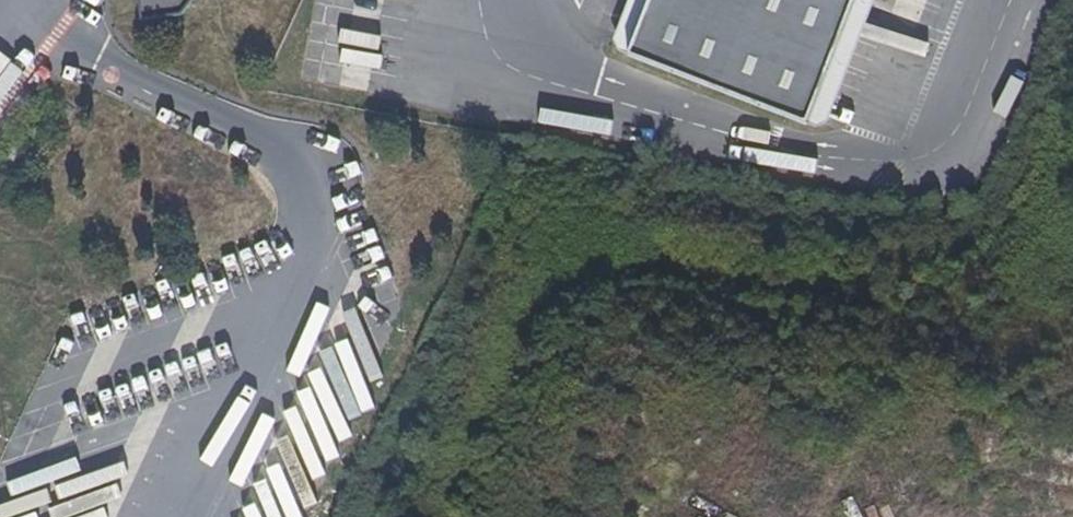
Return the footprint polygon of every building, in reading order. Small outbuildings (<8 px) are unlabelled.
[(146,15),(188,11),(196,0),(145,0),(146,15)] [(806,127),(855,0),(633,0),(613,53),(806,127)]
